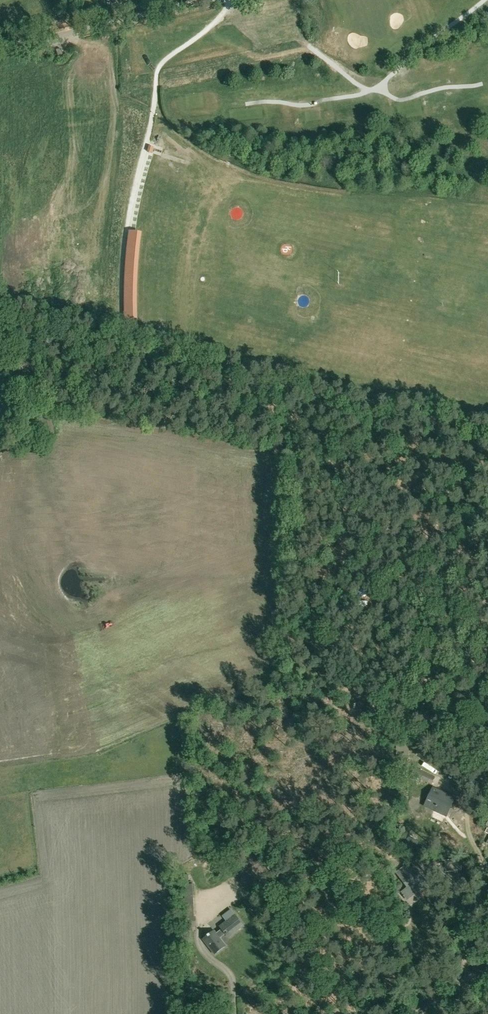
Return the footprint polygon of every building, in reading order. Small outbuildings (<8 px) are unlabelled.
[(398,757),(409,757),(410,746),(397,745),(398,757)] [(416,768),(412,775),(434,785),(437,777),(416,768)] [(449,813),(457,798),(450,794),(448,797),(442,794),(444,791),(437,788),(428,804),(442,811),(442,809),(449,813)] [(446,872),(457,871),(456,859),(445,860),(446,872)] [(412,868),(409,863),(396,872),(411,892),(422,883),(420,880),(424,877),(415,866),(412,868)] [(235,915),(221,926),(223,928),(219,931),(223,936),(226,933),(229,937),(243,926),(235,915)] [(223,936),(219,931),(217,932),(215,929),(202,938),(215,955),(227,946),(221,938),(223,936)] [(230,938),(227,944),(234,947),(237,941),(230,938)]
